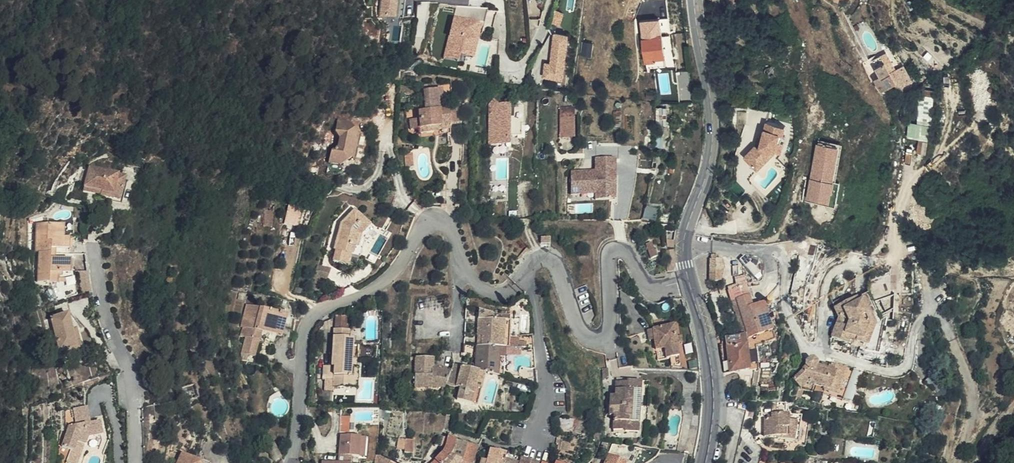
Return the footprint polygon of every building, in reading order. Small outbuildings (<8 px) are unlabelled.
[(397,16),(399,0),(382,0),(380,14),(397,16)] [(452,16),(444,59),(475,65),(480,42),(479,41),(483,22),(452,16)] [(646,69),(665,66),(661,32),(659,18),(640,21),(646,69)] [(545,61),(543,77),(566,79),(570,32),(550,30),(550,38),(553,39),(551,61),(545,61)] [(661,32),(665,66),(674,65),(669,31),(661,32)] [(871,62),(875,68),(884,63),(889,72),(895,68),(886,53),(871,62)] [(889,72),(884,63),(875,68),(880,77),(874,80),(881,92),(896,85),(889,72)] [(435,132),(435,131),(435,127),(441,126),(441,124),(449,124),(458,123),(459,123),(458,107),(439,109),(439,101),(442,100),(441,89),(424,90),(425,110),(418,110),(419,117),(410,118),(411,128),(420,127),(420,133),(435,132)] [(731,102),(736,101),(734,89),(728,91),(731,102)] [(511,143),(512,105),(502,105),(498,101),(495,105),(493,143),(511,143)] [(783,101),(775,102),(778,106),(779,110),(784,110),(783,101)] [(512,105),(511,143),(514,143),(513,135),(523,135),(524,123),(527,124),(527,105),(512,105)] [(560,137),(574,137),(573,116),(560,116),(560,137)] [(342,165),(342,164),(354,157),(351,151),(353,140),(358,136),(350,124),(339,121),(336,132),(340,138),(338,147),(332,151),(330,163),(342,165)] [(785,128),(768,122),(762,139),(759,148),(755,147),(743,158),(756,171),(774,152),(777,144),(780,145),(785,128)] [(649,128),(642,128),(642,136),(644,136),(651,137),(652,129),(649,128)] [(643,148),(653,149),(654,137),(653,137),(651,137),(644,136),(643,148)] [(774,152),(756,171),(761,175),(765,171),(776,159),(780,156),(783,146),(780,145),(777,144),(774,152)] [(839,150),(819,146),(808,200),(828,204),(831,191),(835,191),(837,181),(833,180),(839,150)] [(828,204),(808,200),(807,204),(836,210),(841,182),(838,181),(844,151),(839,150),(833,180),(837,181),(835,191),(831,191),(828,204)] [(619,178),(619,159),(599,159),(599,172),(574,172),(574,194),(583,194),(583,187),(598,187),(598,195),(598,200),(613,200),(613,178),(619,178)] [(786,169),(776,159),(765,171),(767,172),(771,168),(779,175),(786,169)] [(90,166),(84,186),(101,190),(114,194),(112,198),(125,201),(129,186),(123,184),(125,176),(90,166)] [(101,190),(84,186),(83,189),(100,194),(101,190)] [(583,187),(583,194),(598,195),(598,187),(583,187)] [(379,201),(391,206),(396,195),(383,191),(379,201)] [(124,206),(125,201),(112,198),(111,202),(124,206)] [(639,218),(641,199),(635,198),(632,217),(639,218)] [(290,203),(286,222),(298,224),(302,206),(290,203)] [(271,226),(274,210),(265,209),(263,225),(271,226)] [(361,255),(363,248),(356,247),(361,234),(369,224),(354,209),(341,223),(334,249),(336,250),(332,261),(345,264),(349,253),(352,253),(361,255)] [(64,223),(51,222),(37,222),(36,250),(39,249),(38,280),(58,281),(59,274),(63,274),(63,272),(70,272),(71,266),(71,258),(56,257),(51,256),(51,247),(56,247),(70,247),(70,237),(70,236),(64,236),(64,223)] [(361,234),(366,238),(374,229),(369,224),(361,234)] [(356,247),(363,248),(366,238),(361,234),(356,247)] [(652,240),(645,243),(649,257),(656,254),(652,240)] [(666,251),(667,265),(675,264),(674,250),(666,251)] [(721,259),(708,258),(708,259),(699,260),(699,281),(720,282),(723,269),(722,263),(721,259)] [(316,276),(327,280),(330,268),(319,265),(316,276)] [(735,300),(749,296),(745,285),(727,290),(730,301),(735,300)] [(874,325),(881,322),(867,292),(862,295),(874,325)] [(839,299),(841,304),(855,298),(852,293),(839,299)] [(871,352),(875,352),(881,322),(874,325),(862,295),(855,298),(841,304),(836,306),(833,307),(838,316),(831,337),(847,343),(851,337),(856,339),(854,345),(871,352)] [(752,306),(749,296),(735,300),(746,335),(741,336),(726,338),(729,372),(758,368),(756,347),(775,340),(773,333),(770,323),(767,313),(763,303),(752,306)] [(833,300),(836,306),(841,304),(839,299),(839,298),(833,300)] [(746,335),(735,300),(730,301),(741,336),(746,335)] [(63,301),(50,304),(53,316),(62,314),(66,313),(63,301)] [(246,304),(244,313),(256,316),(258,307),(246,304)] [(242,352),(255,355),(260,340),(270,342),(272,334),(276,335),(281,336),(287,315),(258,307),(256,316),(244,313),(240,326),(243,327),(241,335),(246,337),(242,352)] [(476,346),(475,370),(480,371),(485,372),(503,376),(504,347),(508,347),(509,322),(494,321),(494,315),(478,311),(477,337),(481,337),(481,346),(476,346)] [(62,314),(53,316),(45,319),(54,351),(60,349),(71,345),(67,330),(62,314)] [(664,327),(654,329),(652,329),(654,340),(657,360),(670,358),(679,357),(679,356),(677,344),(676,337),(675,326),(664,327)] [(72,328),(67,330),(71,345),(60,349),(62,354),(78,349),(72,328)] [(350,330),(333,329),(332,355),(338,356),(338,366),(332,366),(324,365),(323,366),(323,379),(333,379),(333,386),(351,387),(352,367),(356,367),(357,359),(352,359),(353,346),(354,338),(350,338),(350,330)] [(638,353),(633,336),(624,340),(630,356),(638,353)] [(511,348),(519,348),(519,342),(519,339),(511,338),(511,348)] [(476,404),(480,388),(476,387),(480,371),(475,370),(453,365),(452,369),(433,363),(433,357),(415,357),(415,386),(444,388),(446,384),(459,388),(456,400),(476,404)] [(679,357),(670,358),(671,365),(680,365),(679,357)] [(811,370),(813,358),(809,357),(806,360),(805,361),(805,366),(801,369),(802,369),(793,378),(800,387),(800,388),(804,389),(811,370)] [(816,362),(816,361),(813,358),(811,370),(804,389),(812,392),(814,386),(823,388),(822,389),(844,397),(853,372),(829,363),(827,369),(817,365),(817,362),(816,362)] [(821,363),(817,362),(817,365),(827,369),(829,363),(822,360),(821,363)] [(359,367),(356,367),(352,367),(351,387),(358,387),(359,367)] [(520,378),(536,382),(535,368),(519,367),(520,378)] [(476,387),(480,388),(485,372),(480,371),(476,387)] [(638,432),(641,381),(627,381),(627,382),(616,382),(615,396),(610,395),(610,415),(614,415),(613,429),(625,430),(625,432),(638,432)] [(185,400),(199,397),(195,383),(181,385),(185,400)] [(800,399),(804,389),(800,388),(800,387),(796,398),(800,399)] [(844,397),(822,389),(821,392),(842,400),(844,397)] [(62,446),(71,449),(74,450),(77,441),(85,444),(88,436),(102,434),(100,420),(90,422),(87,406),(73,408),(75,424),(68,425),(62,446)] [(796,428),(798,415),(786,413),(771,414),(770,418),(764,418),(764,436),(775,436),(776,438),(780,439),(798,441),(799,428),(796,428)] [(582,435),(583,427),(584,420),(574,420),(573,426),(572,434),(582,435)] [(321,462),(351,462),(351,456),(359,457),(361,436),(340,435),(337,462),(321,460),(321,462)] [(456,441),(448,437),(442,453),(448,459),(454,451),(456,441)] [(412,454),(413,441),(399,439),(397,449),(404,450),(404,453),(412,454)] [(71,449),(66,462),(79,462),(85,444),(77,441),(74,450),(71,449)] [(478,447),(456,441),(454,451),(448,459),(447,460),(444,462),(472,462),(478,447)] [(627,453),(628,445),(618,443),(617,448),(617,451),(627,453)] [(480,462),(504,462),(504,461),(505,459),(507,453),(493,450),(490,449),(487,461),(481,459),(480,462)] [(201,462),(182,453),(177,462),(201,462)] [(376,453),(374,462),(394,462),(376,453)] [(442,453),(435,461),(437,462),(444,462),(447,460),(448,459),(442,453)]
